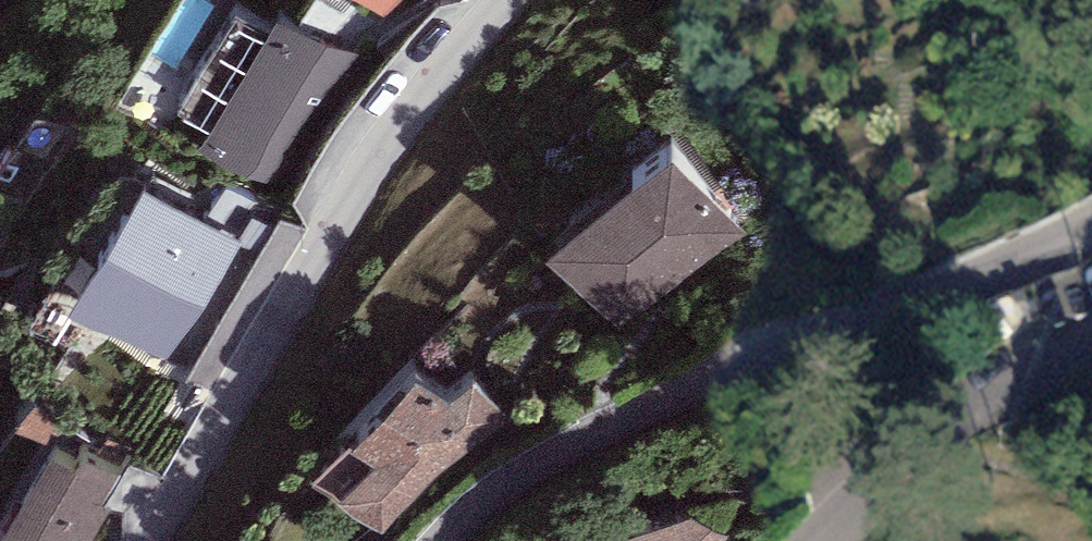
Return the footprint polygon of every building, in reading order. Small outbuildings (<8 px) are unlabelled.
[(355,52),(278,5),(203,129),(280,176),(355,52)] [(672,139),(561,227),(625,306),(736,218),(672,139)] [(236,233),(145,177),(75,289),(167,345),(236,233)] [(446,383),(416,350),(356,413),(380,439),(344,474),(383,512),(436,459),(503,411),(472,368),(446,383)] [(52,440),(3,522),(35,540),(84,540),(107,503),(95,496),(115,464),(82,444),(76,454),(52,440)] [(718,528),(687,504),(603,533),(597,540),(709,540),(718,528)]
